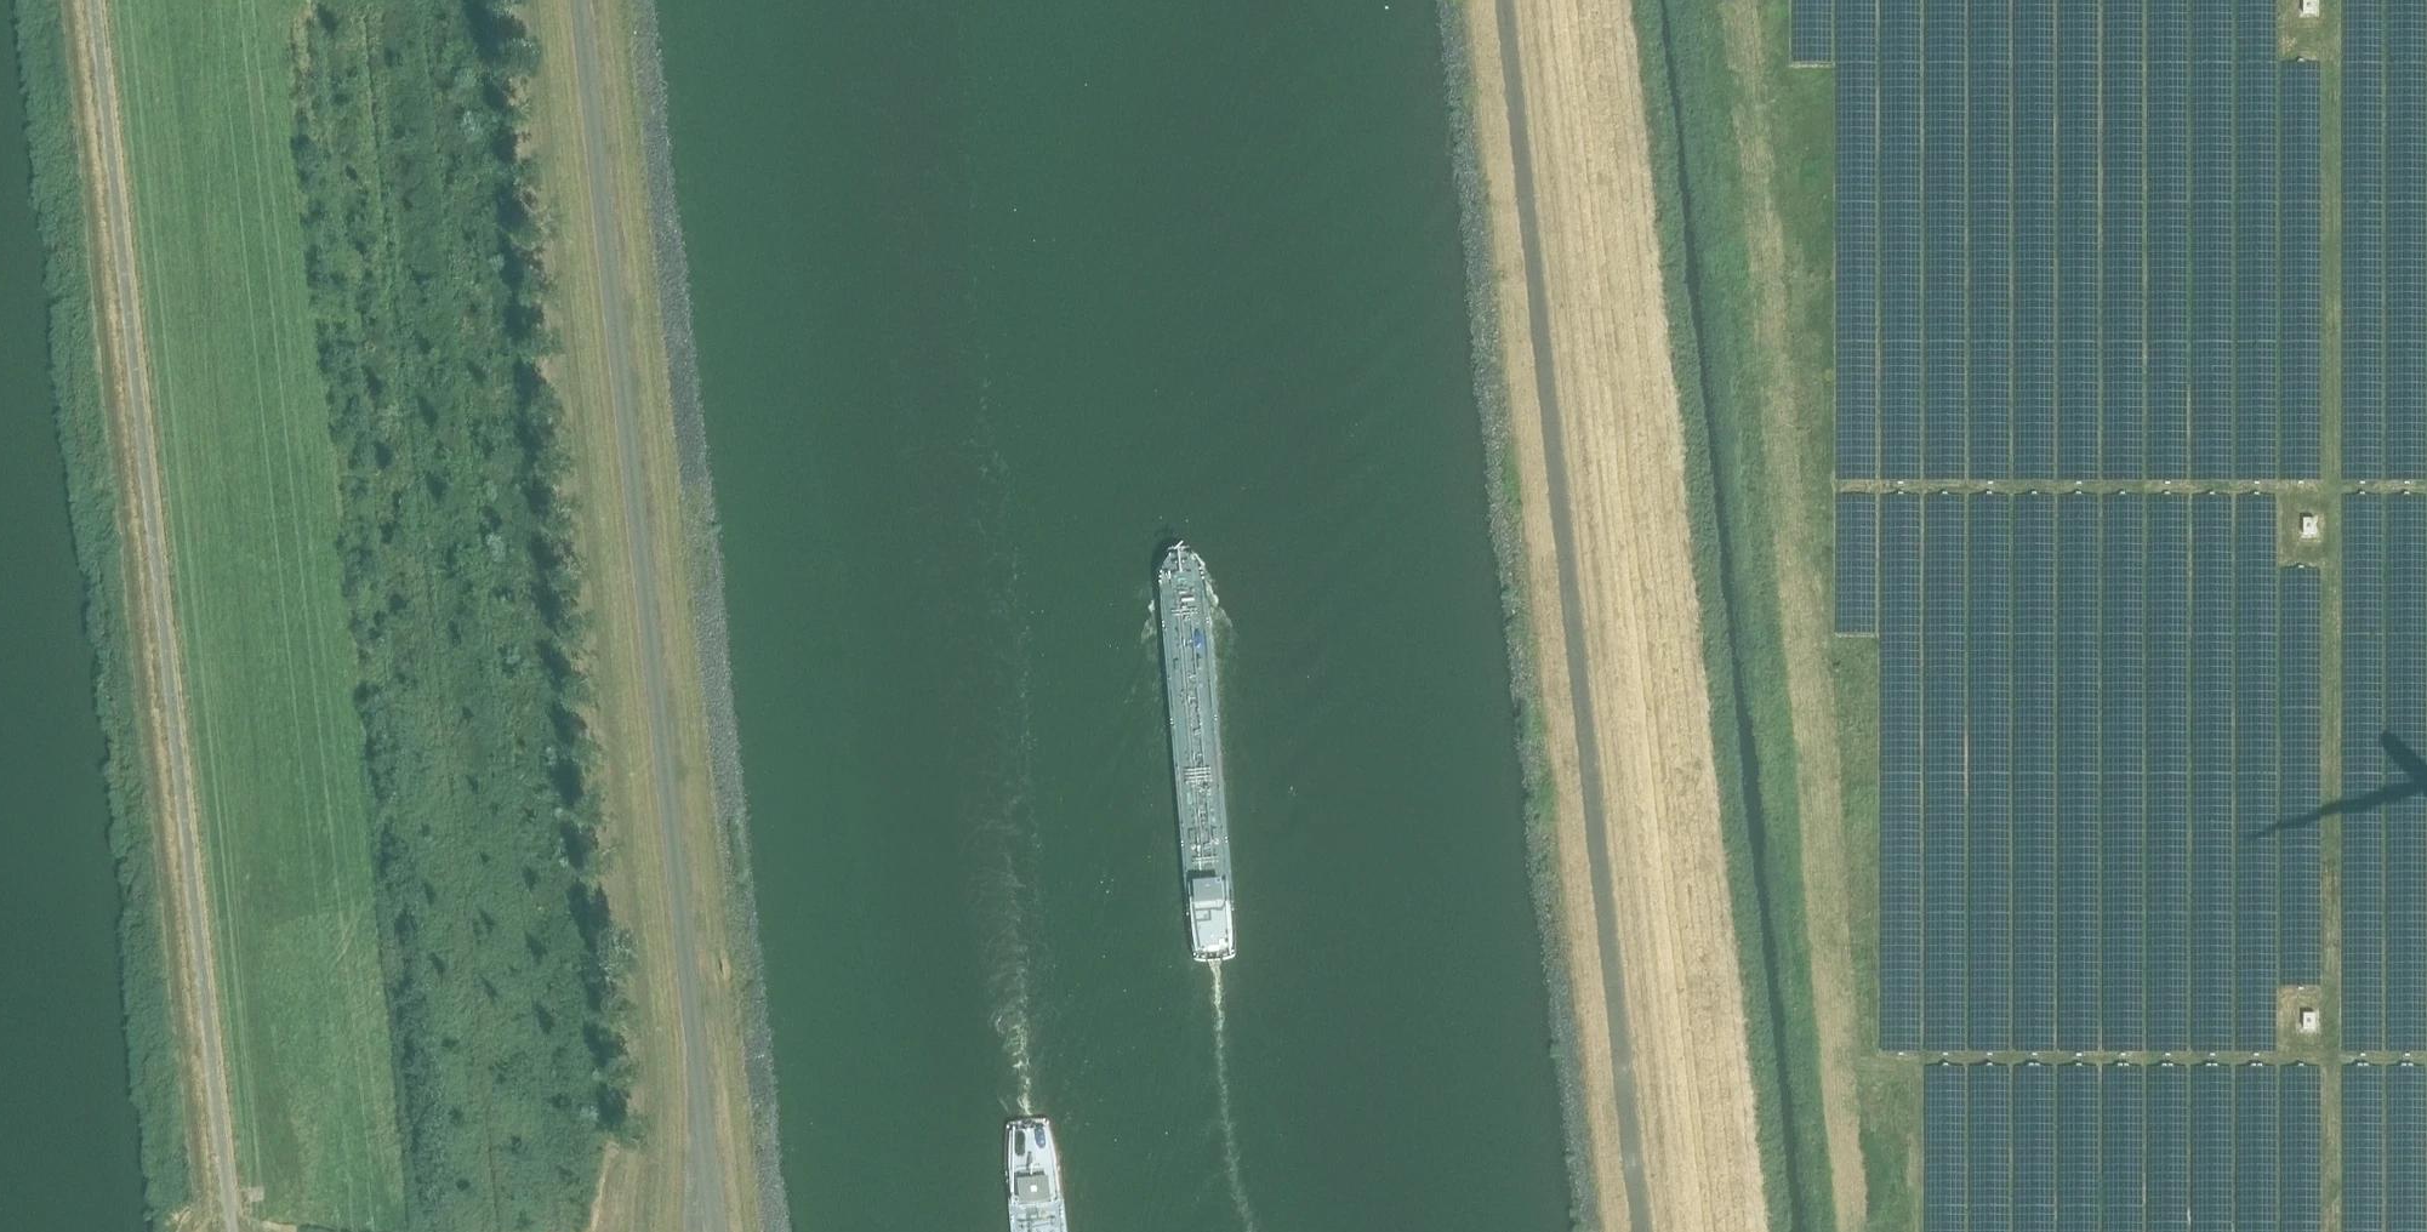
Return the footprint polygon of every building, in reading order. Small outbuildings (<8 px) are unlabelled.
[(2304,0),(2284,0),(2285,8),(2305,8),(2304,0)] [(2303,526),(2302,511),(2285,512),(2286,527),(2303,526)]
